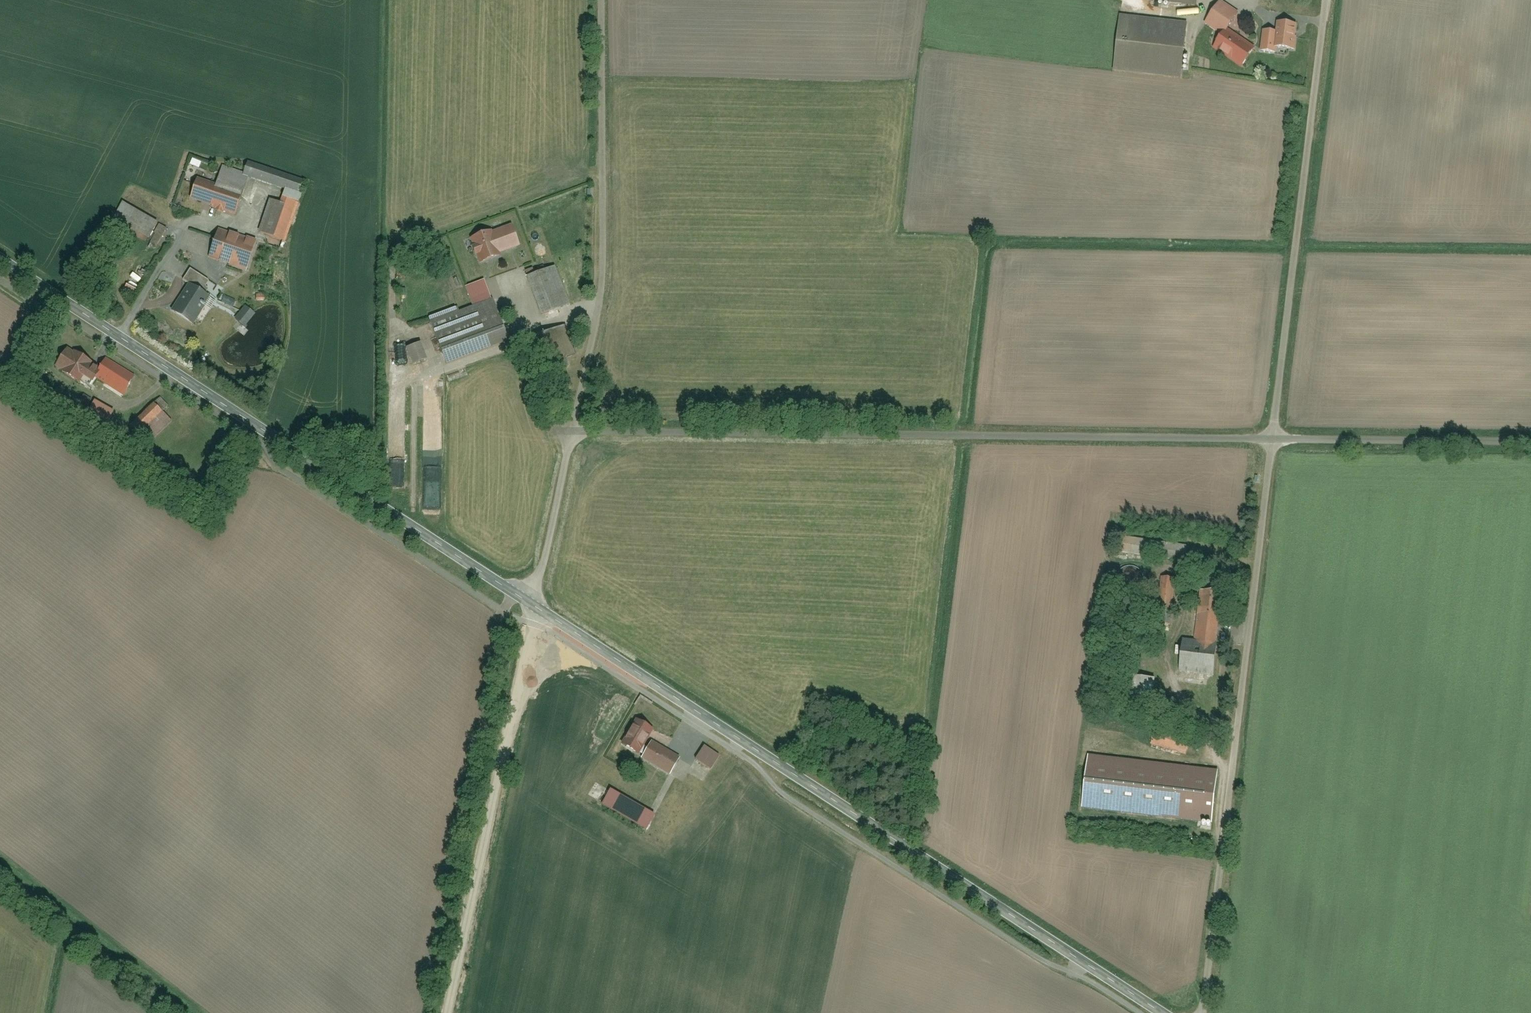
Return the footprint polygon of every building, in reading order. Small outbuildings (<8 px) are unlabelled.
[(1238,13),(1220,2),(1206,23),(1223,35),(1227,30),(1238,13)] [(1187,27),(1121,19),(1115,72),(1181,80),(1187,27)] [(1278,33),(1276,47),(1294,49),(1296,37),(1294,37),(1296,25),(1279,23),(1278,33)] [(1223,35),(1215,47),(1243,66),(1254,49),(1227,30),(1223,35)] [(1276,47),(1278,33),(1264,31),(1261,51),(1275,53),(1276,47)] [(234,215),(247,181),(273,191),(285,195),(282,204),(273,201),(262,232),(278,238),(293,198),(299,180),(244,160),(240,173),(220,166),(213,187),(195,180),(188,198),(234,215)] [(155,224),(118,204),(110,219),(147,238),(155,224)] [(471,237),(480,262),(500,255),(499,253),(521,246),(513,224),(493,232),(492,230),(471,237)] [(253,241),(216,230),(208,256),(245,268),(253,241)] [(212,284),(186,269),(180,280),(185,284),(170,309),(196,324),(211,299),(206,296),(212,284)] [(571,311),(557,271),(532,279),(547,319),(571,311)] [(470,292),(475,306),(429,323),(445,364),(505,344),(489,301),(484,287),(470,292)] [(237,320),(243,325),(252,312),(246,307),(237,320)] [(581,368),(566,330),(543,339),(558,377),(581,368)] [(416,364),(428,360),(423,345),(411,349),(416,364)] [(97,373),(71,354),(59,370),(79,385),(87,374),(117,397),(131,379),(107,360),(97,373)] [(159,399),(127,428),(146,449),(172,425),(162,414),(168,409),(159,399)] [(97,404),(87,423),(105,432),(115,413),(97,404)] [(1186,547),(1117,537),(1115,552),(1184,562),(1186,547)] [(1141,583),(1141,580),(1141,577),(1140,574),(1139,572),(1137,570),(1135,568),(1132,567),(1130,566),(1127,566),(1125,566),(1122,567),(1120,569),(1118,571),(1116,573),(1115,575),(1114,578),(1114,580),(1114,583),(1116,586),(1117,588),(1119,590),(1121,592),(1124,593),(1126,593),(1129,593),(1131,593),(1134,592),(1136,591),(1138,589),(1139,587),(1140,585),(1141,583)] [(1175,579),(1162,577),(1156,619),(1170,620),(1175,579)] [(1198,588),(1189,647),(1180,646),(1177,666),(1209,671),(1220,592),(1198,588)] [(1153,680),(1131,678),(1128,705),(1151,707),(1153,680)] [(640,724),(624,747),(635,755),(651,731),(640,724)] [(1191,741),(1155,731),(1151,748),(1186,758),(1191,741)] [(662,753),(648,744),(639,758),(666,775),(677,758),(665,750),(662,753)] [(716,761),(702,752),(695,762),(709,771),(716,761)] [(1093,755),(1085,807),(1215,825),(1223,773),(1093,755)] [(686,837),(610,791),(601,806),(677,852),(686,837)]
